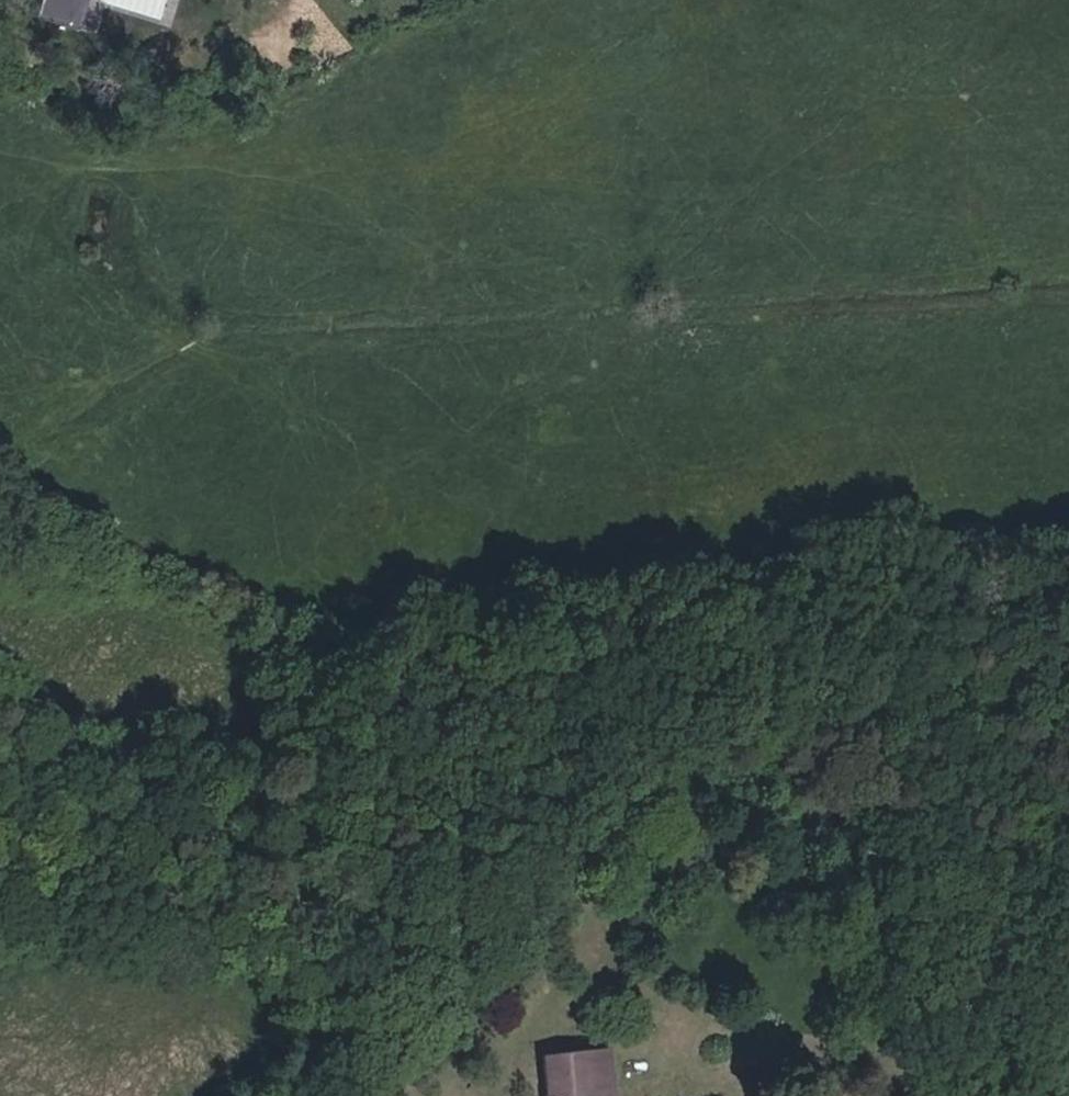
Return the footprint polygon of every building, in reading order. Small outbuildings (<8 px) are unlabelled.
[(39,19),(87,33),(97,0),(44,0),(39,19)] [(606,1061),(534,1072),(537,1095),(610,1095),(606,1061)]
